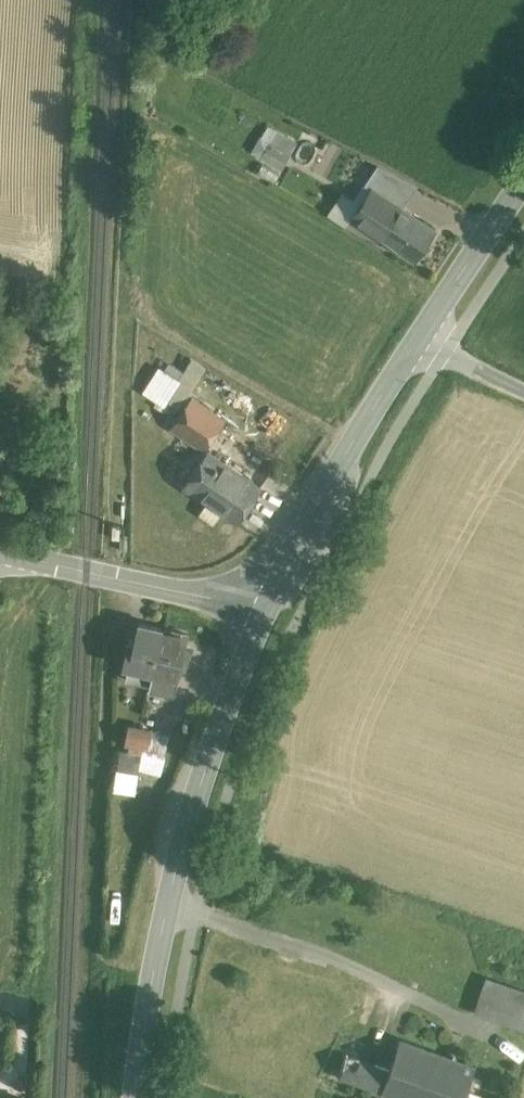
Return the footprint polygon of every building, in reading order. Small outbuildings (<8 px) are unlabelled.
[(290,155),(269,143),(261,156),(282,168),(290,155)] [(326,143),(320,176),(334,179),(335,170),(347,173),(352,148),(326,143)] [(414,183),(378,164),(365,184),(371,188),(372,187),(400,205),(414,183)] [(400,205),(372,187),(371,188),(351,218),(381,238),(381,237),(415,259),(435,230),(401,207),(402,207),(400,205)] [(162,370),(147,393),(163,403),(178,380),(162,370)] [(222,421),(192,400),(173,427),(203,448),(222,421)] [(261,488),(207,451),(184,486),(237,522),(261,488)] [(125,679),(150,685),(163,628),(138,622),(134,642),(128,641),(122,665),(128,666),(125,679)] [(188,634),(163,628),(150,685),(149,689),(173,695),(177,678),(178,678),(180,670),(186,671),(191,652),(184,651),(188,634)] [(140,728),(128,726),(125,743),(130,744),(129,749),(135,751),(140,728)] [(152,730),(140,728),(135,751),(142,752),(143,746),(148,747),(152,730)] [(170,734),(152,730),(148,747),(143,746),(142,752),(165,757),(170,734)] [(162,773),(165,757),(142,752),(135,751),(129,749),(124,748),(117,784),(135,787),(139,769),(162,773)] [(297,1062),(382,1094),(391,1069),(348,1054),(360,1022),(318,1006),(297,1062)] [(391,1069),(382,1094),(392,1097),(466,1097),(477,1067),(402,1039),(391,1069)]
